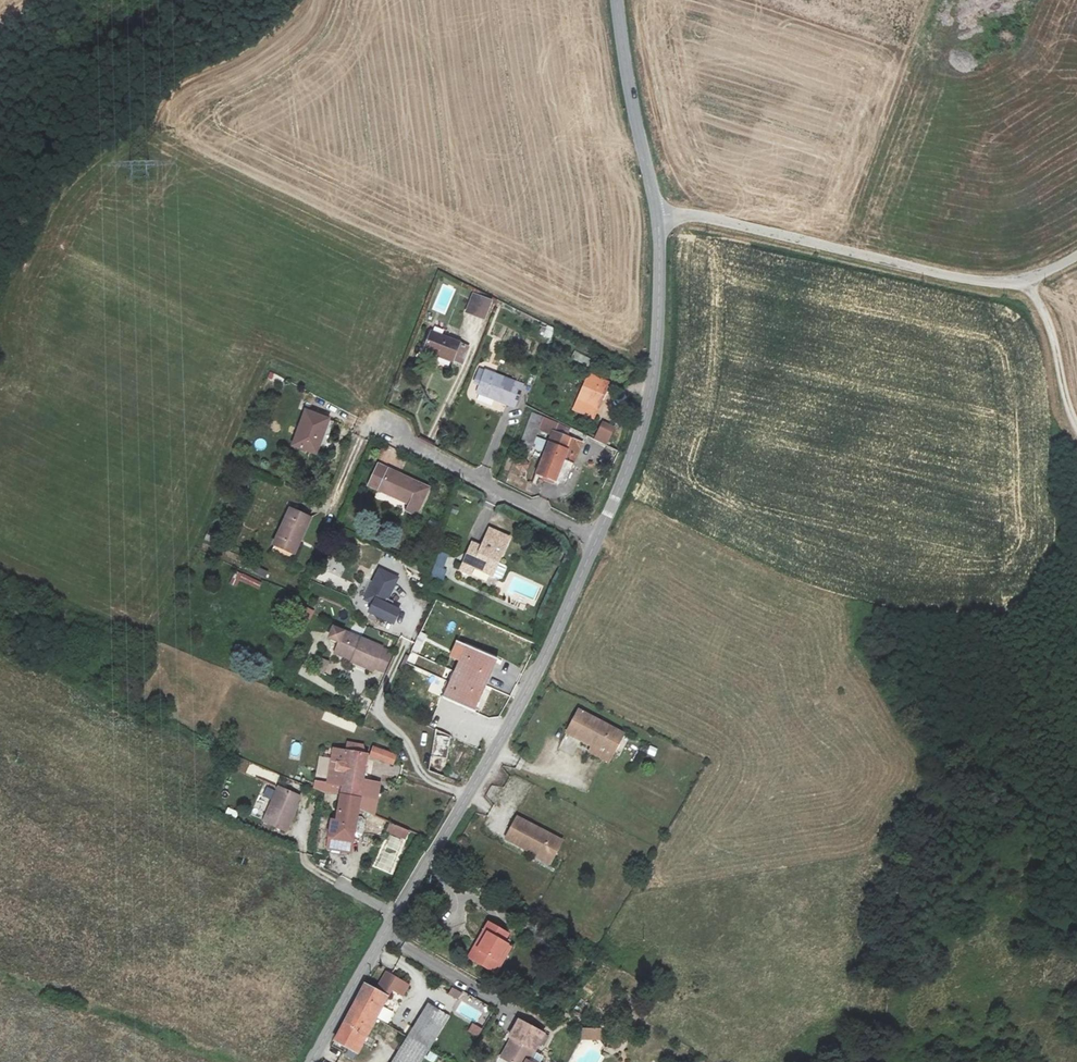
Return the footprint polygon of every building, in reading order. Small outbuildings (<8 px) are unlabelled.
[(473,294),(465,313),(483,321),(491,301),(473,294)] [(545,326),(542,336),(549,338),(553,328),(545,326)] [(431,331),(424,351),(451,360),(458,341),(431,331)] [(575,353),(572,359),(584,365),(587,359),(575,353)] [(488,369),(478,394),(517,409),(527,384),(488,369)] [(589,375),(574,409),(593,418),(609,384),(589,375)] [(292,446),(316,455),(330,418),(306,409),(292,446)] [(594,437),(605,443),(613,426),(604,422),(600,430),(598,429),(594,437)] [(553,430),(536,474),(554,481),(563,457),(573,461),(581,441),(553,430)] [(378,463),(369,483),(409,501),(405,511),(417,517),(430,488),(378,463)] [(311,521),(290,511),(274,545),(295,555),(311,521)] [(472,542),(460,569),(475,575),(478,568),(497,576),(514,537),(490,527),(482,546),(472,542)] [(429,576),(442,581),(447,570),(443,569),(448,555),(438,552),(429,576)] [(339,577),(345,566),(330,558),(319,579),(346,593),(351,583),(339,577)] [(366,598),(374,602),(370,613),(394,623),(400,609),(385,603),(397,576),(379,568),(366,598)] [(335,653),(354,660),(353,662),(375,671),(385,647),(333,626),(329,636),(340,641),(335,653)] [(447,659),(459,665),(468,646),(456,640),(447,659)] [(456,671),(487,685),(499,660),(468,646),(459,665),(456,671)] [(323,673),(328,661),(319,658),(315,670),(323,673)] [(487,685),(456,671),(445,698),(475,711),(487,685)] [(622,731),(579,709),(568,731),(593,743),(589,752),(607,761),(622,731)] [(432,756),(448,758),(451,736),(436,729),(432,756)] [(646,754),(655,757),(658,749),(649,745),(646,754)] [(392,764),(396,755),(376,747),(372,756),(392,764)] [(342,792),(361,795),(363,781),(368,753),(335,748),(330,778),(344,780),(342,792)] [(446,777),(448,758),(432,756),(429,770),(446,777)] [(361,795),(359,808),(372,812),(378,784),(363,781),(361,795)] [(301,796),(277,787),(264,820),(288,830),(301,796)] [(331,820),(328,838),(353,842),(359,808),(361,795),(342,792),(341,797),(336,820),(331,820)] [(227,807),(225,815),(236,819),(239,811),(227,807)] [(507,838),(537,854),(536,854),(548,861),(559,840),(518,818),(507,838)] [(392,823),(388,832),(405,839),(409,831),(392,823)] [(352,851),(353,842),(328,838),(327,847),(352,851)] [(529,869),(525,876),(534,882),(539,875),(529,869)] [(511,945),(503,941),(508,933),(488,922),(468,958),(495,973),(511,945)] [(386,972),(376,989),(388,995),(392,988),(404,995),(409,985),(386,972)] [(382,1005),(388,995),(376,989),(366,983),(335,1040),(358,1052),(382,1005)] [(453,987),(449,993),(458,999),(462,992),(453,987)] [(397,1009),(400,1002),(389,997),(386,1004),(397,1009)] [(393,1061),(421,1061),(448,1016),(428,1004),(393,1061)] [(503,1058),(511,1061),(522,1061),(530,1048),(532,1050),(542,1032),(519,1019),(509,1036),(514,1038),(503,1058)] [(472,1024),(469,1031),(480,1036),(483,1029),(472,1024)] [(582,1029),(582,1039),(600,1039),(600,1029),(582,1029)]
